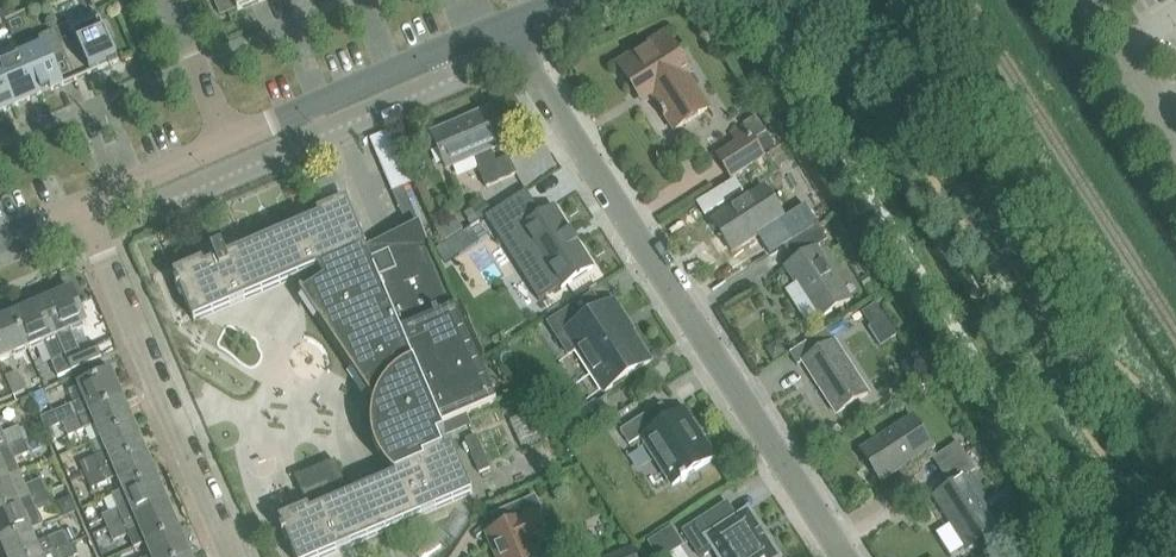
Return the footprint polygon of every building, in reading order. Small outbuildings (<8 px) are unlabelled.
[(264,0),(234,0),(238,11),(264,0)] [(77,80),(91,74),(119,62),(108,37),(112,35),(107,22),(102,24),(97,12),(55,30),(64,52),(65,52),(77,80)] [(65,52),(64,52),(55,30),(17,46),(22,57),(39,97),(77,80),(65,52)] [(619,65),(638,94),(644,90),(651,101),(655,98),(664,112),(663,113),(666,118),(668,117),(676,129),(674,130),(675,131),(711,108),(710,106),(709,107),(689,77),(693,75),(666,34),(619,65)] [(0,67),(0,71),(15,107),(39,97),(22,57),(0,67)] [(15,107),(0,71),(0,113),(15,107)] [(516,173),(509,156),(494,162),(489,148),(503,142),(489,109),(433,133),(447,166),(475,154),(481,168),(479,168),(486,185),(516,173)] [(388,120),(376,125),(397,177),(409,172),(388,120)] [(719,156),(723,161),(732,176),(764,156),(745,127),(734,134),(739,143),(719,156)] [(730,210),(713,221),(733,251),(759,234),(765,243),(778,235),(791,226),(785,218),(766,187),(759,192),(750,178),(725,194),(734,208),(730,210)] [(404,185),(392,190),(406,222),(417,217),(404,185)] [(526,190),(489,214),(524,268),(525,268),(544,297),(561,286),(562,287),(592,267),(554,207),(541,215),(536,206),(526,190)] [(498,401),(458,308),(456,308),(430,246),(375,269),(366,248),(367,247),(347,200),(318,212),(320,217),(227,257),(223,246),(213,251),(217,261),(206,266),(204,261),(174,274),(178,283),(176,284),(181,295),(183,294),(195,321),(196,320),(318,268),(325,280),(303,294),(376,403),(375,408),(373,414),(373,419),(372,425),(373,431),(373,437),(375,442),(376,448),(379,453),(381,458),(384,463),(388,468),(392,472),(396,476),(351,495),(336,461),(296,478),(309,507),(280,520),(284,529),(281,530),(286,541),(288,540),(296,556),(323,556),(473,493),(475,492),(455,445),(444,450),(439,437),(447,434),(443,425),(468,414),(498,401)] [(485,201),(473,208),(479,219),(492,212),(485,201)] [(791,226),(778,235),(785,247),(818,226),(810,214),(804,205),(785,218),(791,226)] [(820,319),(850,300),(817,248),(828,241),(818,226),(785,247),(795,262),(787,267),(820,319)] [(44,303),(59,336),(88,323),(74,290),(44,303)] [(577,349),(605,392),(651,362),(623,319),(625,318),(614,301),(602,309),(593,295),(549,323),(569,354),(577,349)] [(68,357),(59,336),(44,303),(15,315),(30,348),(46,342),(61,376),(74,371),(68,357)] [(876,304),(863,313),(872,327),(885,319),(876,304)] [(1,361),(30,348),(15,315),(0,321),(0,359),(1,361)] [(816,337),(791,353),(799,365),(805,361),(838,412),(868,393),(835,341),(824,349),(816,337)] [(778,342),(767,349),(774,359),(785,352),(778,342)] [(97,344),(68,357),(74,371),(103,358),(97,344)] [(8,376),(16,396),(28,391),(19,371),(8,376)] [(74,402),(39,418),(45,432),(47,431),(57,427),(65,424),(125,398),(113,371),(80,385),(86,399),(75,403),(74,402)] [(103,438),(136,424),(125,398),(65,424),(70,435),(86,429),(85,428),(96,423),(103,438)] [(716,457),(705,439),(707,438),(706,437),(704,438),(694,423),(696,421),(695,420),(693,421),(685,409),(672,417),(663,403),(621,430),(630,445),(642,437),(645,442),(643,444),(644,445),(646,444),(669,478),(667,480),(667,481),(669,479),(673,485),(681,480),(682,482),(687,479),(686,477),(716,457)] [(513,420),(511,421),(522,447),(524,446),(551,434),(540,409),(513,420)] [(468,414),(443,425),(447,434),(472,423),(468,414)] [(934,447),(914,417),(862,450),(881,481),(934,447)] [(26,441),(20,427),(5,434),(0,423),(0,452),(26,441)] [(136,424),(103,438),(108,451),(82,463),(88,476),(114,465),(147,450),(136,424)] [(57,427),(47,431),(51,442),(61,438),(57,427)] [(477,435),(466,440),(480,473),(491,468),(477,435)] [(21,474),(15,460),(31,453),(26,441),(0,452),(0,483),(21,474)] [(933,459),(941,471),(966,455),(958,443),(933,459)] [(147,450),(114,465),(88,476),(93,489),(119,477),(125,490),(125,491),(159,476),(147,450)] [(951,486),(935,497),(969,549),(998,530),(1003,538),(1024,524),(1008,499),(987,513),(964,477),(975,470),(966,455),(941,471),(951,486)] [(0,483),(0,514),(48,493),(42,480),(27,486),(21,474),(0,483)] [(110,528),(170,503),(159,476),(125,491),(125,490),(114,494),(120,508),(104,515),(110,528)] [(32,531),(43,526),(37,512),(53,505),(48,493),(0,514),(0,535),(4,543),(32,531)] [(71,497),(60,502),(65,514),(77,509),(71,497)] [(491,533),(501,556),(541,556),(543,556),(547,554),(549,550),(549,546),(549,542),(547,539),(549,538),(538,513),(543,511),(536,497),(493,515),(499,529),(491,533)] [(770,539),(769,537),(767,538),(762,530),(764,529),(763,527),(762,528),(750,510),(751,510),(750,508),(748,509),(737,517),(728,502),(684,531),(701,556),(703,556),(714,550),(718,556),(781,556),(770,539)] [(130,533),(137,548),(148,543),(181,529),(170,503),(110,528),(115,540),(130,533)] [(650,543),(659,556),(666,556),(683,546),(672,528),(650,543)] [(74,529),(66,532),(70,542),(78,538),(74,529)] [(152,556),(188,556),(192,555),(188,543),(191,542),(193,538),(190,531),(186,529),(182,531),(181,529),(148,543),(153,556),(152,556)] [(70,546),(64,532),(38,544),(32,531),(4,543),(9,556),(44,556),(70,546)] [(70,546),(75,556),(77,556),(80,556),(75,544),(70,546)] [(70,546),(44,556),(75,556),(70,546)] [(632,548),(609,556),(636,556),(632,548)]
